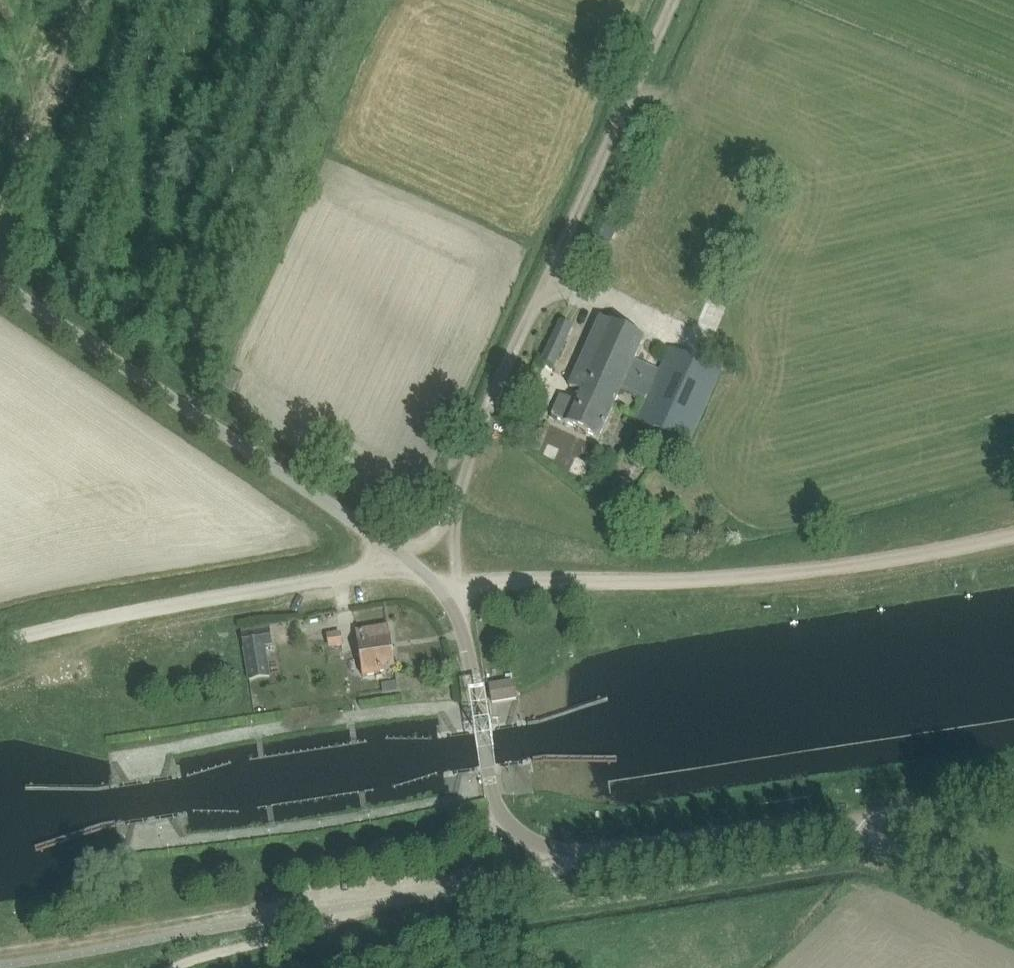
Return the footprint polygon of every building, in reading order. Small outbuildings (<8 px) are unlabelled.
[(604,224),(597,238),(610,244),(616,230),(604,224)] [(562,395),(561,398),(552,416),(599,438),(621,390),(647,401),(638,421),(689,445),(722,372),(671,349),(660,371),(635,360),(645,337),(602,318),(570,386),(579,390),(574,400),(562,395)] [(554,367),(573,326),(561,321),(542,362),(554,367)] [(268,624),(243,628),(244,636),(250,681),(265,679),(269,679),(265,646),(271,646),(269,633),(269,629),(268,624)] [(389,626),(370,629),(357,631),(364,676),(380,674),(380,670),(396,667),(389,626)] [(341,631),(327,633),(327,637),(322,638),(323,643),(321,643),(323,653),(330,652),(331,654),(344,652),(341,631)] [(515,681),(489,685),(490,692),(492,703),(497,702),(517,699),(516,692),(516,691),(516,690),(516,688),(515,681)]
